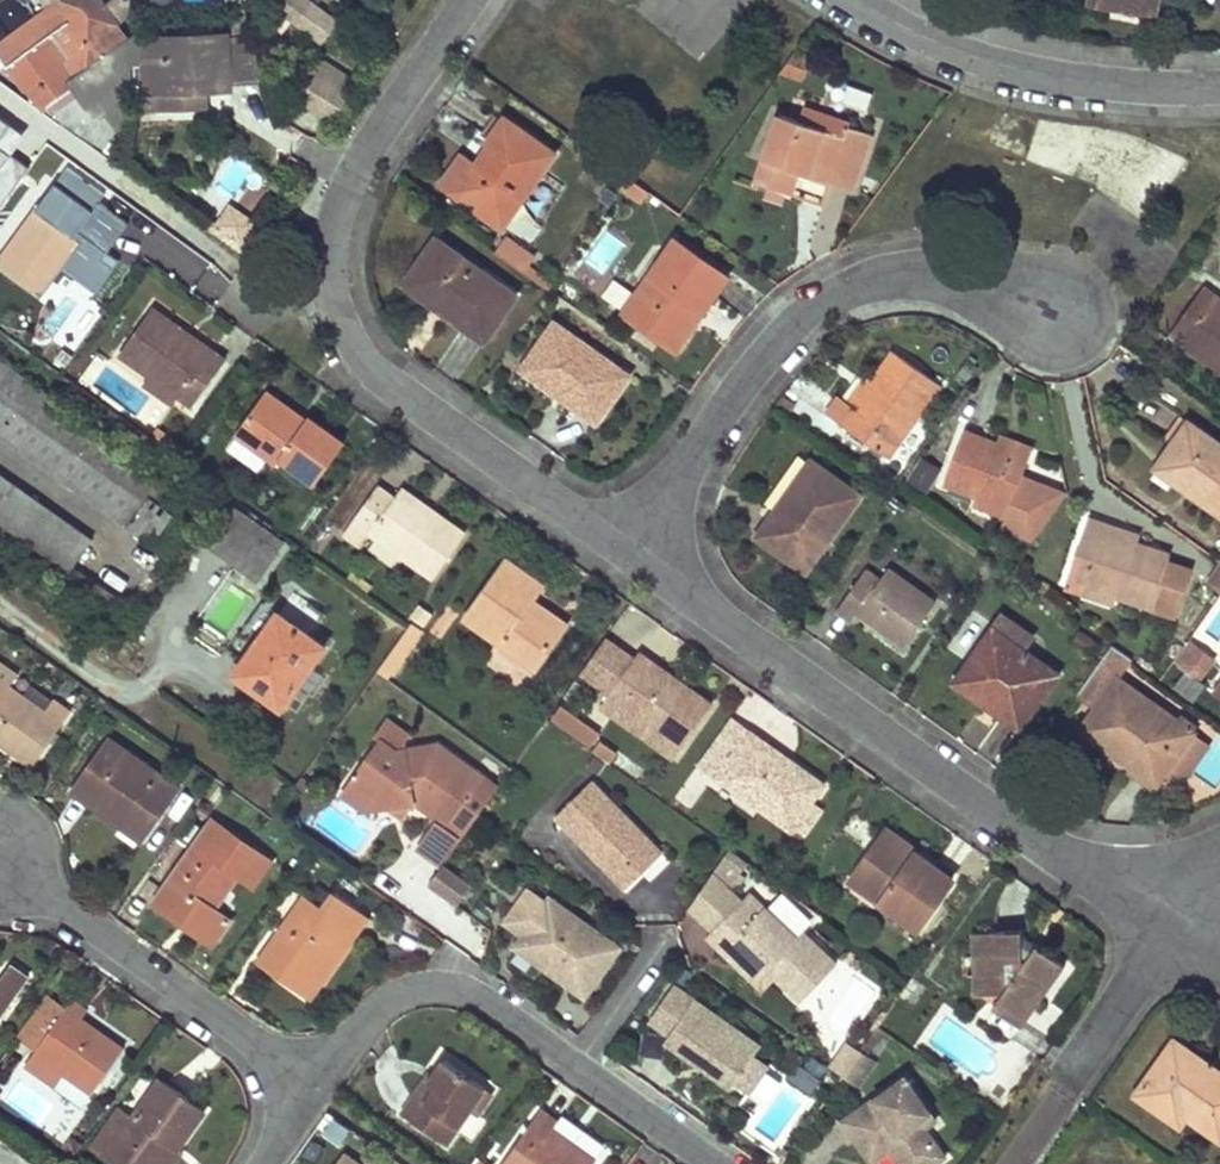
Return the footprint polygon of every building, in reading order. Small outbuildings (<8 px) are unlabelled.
[(11,65),(43,43),(65,27),(74,20),(60,0),(58,0),(12,32),(0,41),(0,50),(11,65)] [(128,40),(117,23),(121,20),(109,3),(106,5),(102,0),(60,0),(74,20),(78,25),(68,31),(65,27),(43,43),(11,65),(9,67),(35,100),(43,110),(80,84),(75,76),(123,43),(128,40)] [(308,0),(288,0),(281,9),(283,10),(273,23),(286,33),(296,19),(327,42),(340,23),(308,0)] [(547,11),(554,0),(531,0),(547,11)] [(1155,9),(1157,0),(1107,0),(1155,9)] [(262,36),(146,41),(147,66),(136,66),(136,90),(148,88),(149,91),(168,90),(169,104),(185,103),(184,90),(187,89),(231,87),(229,53),(263,52),(262,36)] [(147,66),(146,41),(128,40),(123,43),(136,66),(147,66)] [(807,58),(797,51),(786,66),(796,73),(807,58)] [(264,86),(263,52),(229,53),(231,87),(264,86)] [(332,66),(325,75),(354,95),(360,86),(332,66)] [(320,81),(304,105),(333,126),(354,95),(325,75),(320,81)] [(865,110),(871,92),(846,83),(839,100),(865,110)] [(76,100),(70,91),(44,111),(51,116),(76,100)] [(121,127),(76,100),(51,116),(106,150),(121,127)] [(802,122),(781,116),(758,183),(792,194),(799,173),(852,191),(871,136),(850,129),(851,125),(806,110),(802,122)] [(476,162),(464,154),(442,185),(460,198),(466,190),(487,187),(490,202),(482,213),(503,228),(514,214),(538,178),(554,156),(505,120),(486,149),(494,154),(484,168),(476,162)] [(476,162),(484,168),(494,154),(486,149),(476,162)] [(69,169),(47,199),(0,263),(0,264),(44,296),(76,253),(69,248),(76,238),(106,196),(69,169)] [(824,199),(829,185),(800,175),(795,189),(824,199)] [(508,227),(531,242),(544,222),(521,207),(508,227)] [(524,273),(536,253),(504,234),(492,254),(524,273)] [(76,238),(69,248),(76,253),(83,243),(76,238)] [(518,295),(439,240),(431,250),(411,278),(453,307),(447,315),(485,341),(518,295)] [(636,322),(677,350),(704,312),(693,304),(717,271),(676,242),(624,313),(636,322)] [(717,271),(693,304),(704,312),(728,279),(717,271)] [(453,307),(411,278),(406,286),(447,315),(453,307)] [(1206,286),(1171,335),(1219,370),(1219,307),(1217,304),(1219,299),(1219,296),(1206,286)] [(226,361),(154,311),(122,355),(151,377),(178,396),(194,407),(226,361)] [(557,323),(523,370),(598,423),(631,376),(557,323)] [(839,396),(828,411),(889,455),(939,383),(896,351),(874,381),(855,409),(848,403),(839,396)] [(0,361),(0,434),(57,475),(154,543),(189,496),(119,445),(0,361)] [(866,376),(848,403),(855,409),(874,381),(866,376)] [(178,396),(151,377),(145,385),(171,404),(178,396)] [(302,431),(308,422),(295,413),(267,393),(263,398),(292,419),(292,424),(302,431)] [(784,397),(776,406),(789,414),(795,405),(784,397)] [(263,398),(237,434),(239,437),(270,457),(284,467),(288,462),(317,483),(345,446),(309,420),(308,422),(302,431),(292,424),(292,419),(263,398)] [(1165,459),(1202,486),(1195,495),(1219,513),(1219,444),(1190,423),(1175,445),(1165,459)] [(1066,496),(1066,492),(1060,490),(1025,478),(1032,458),(1001,447),(966,434),(947,485),(980,497),(1013,508),(1010,516),(1007,527),(1035,539),(1066,496)] [(270,457),(239,437),(230,451),(260,472),(270,457)] [(1004,438),(1001,447),(1032,458),(1035,449),(1004,438)] [(919,457),(908,480),(926,489),(938,466),(919,457)] [(1202,486),(1165,459),(1158,468),(1195,495),(1202,486)] [(763,534),(761,537),(807,571),(859,495),(813,463),(776,515),(785,521),(780,529),(771,523),(763,534)] [(0,477),(0,520),(19,534),(72,572),(75,567),(94,542),(43,507),(0,477)] [(395,501),(379,488),(345,534),(366,548),(375,535),(435,578),(466,536),(431,511),(427,516),(399,496),(395,501)] [(403,491),(399,496),(427,516),(431,511),(403,491)] [(1013,508),(980,497),(977,505),(1010,516),(1013,508)] [(281,554),(225,515),(205,543),(260,583),(281,554)] [(776,515),(771,523),(780,529),(785,521),(776,515)] [(1091,520),(1089,528),(1138,545),(1140,537),(1091,520)] [(1138,545),(1089,528),(1071,580),(1088,586),(1120,596),(1178,615),(1194,569),(1169,562),(1171,555),(1138,545)] [(1207,582),(1219,589),(1219,558),(1207,582)] [(544,586),(509,561),(504,567),(480,602),(468,618),(538,668),(563,632),(528,608),(534,599),(544,586)] [(129,605),(75,567),(72,572),(60,587),(115,626),(129,605)] [(853,621),(860,611),(907,644),(935,604),(888,570),(882,579),(868,571),(839,612),(853,621)] [(1120,596),(1088,586),(1087,587),(1084,595),(1116,605),(1120,596)] [(295,594),(241,669),(258,682),(254,687),(284,708),(327,647),(311,635),(326,616),(295,594)] [(534,599),(528,608),(563,632),(569,624),(534,599)] [(252,601),(241,633),(256,638),(268,606),(252,601)] [(434,614),(422,606),(413,617),(425,626),(434,614)] [(1004,615),(965,672),(994,693),(996,690),(1012,702),(1002,716),(1023,730),(1062,675),(1026,649),(1034,637),(1004,615)] [(858,617),(851,627),(888,653),(895,643),(858,617)] [(414,626),(379,674),(388,681),(425,631),(415,624),(414,626)] [(1189,638),(1172,662),(1199,681),(1217,658),(1189,638)] [(636,661),(606,640),(583,672),(613,693),(636,661)] [(1136,661),(1114,646),(1079,695),(1100,710),(1084,731),(1136,768),(1143,758),(1151,763),(1144,773),(1158,784),(1166,774),(1195,733),(1121,680),(1133,664),(1136,661)] [(613,693),(609,699),(612,702),(623,711),(680,752),(713,705),(641,654),(636,661),(613,693)] [(34,766),(63,724),(46,713),(54,700),(31,684),(23,697),(9,686),(17,674),(0,662),(0,742),(34,766)] [(258,682),(241,669),(236,675),(254,687),(258,682)] [(994,693),(965,672),(956,683),(1002,716),(1012,702),(996,690),(994,693)] [(54,700),(46,713),(63,724),(71,712),(54,700)] [(583,721),(562,705),(553,717),(575,732),(583,721)] [(680,752),(623,711),(617,718),(674,760),(680,752)] [(587,723),(583,721),(575,732),(592,745),(601,733),(587,723)] [(732,761),(752,735),(734,722),(714,748),(728,758),(732,761)] [(1195,733),(1166,774),(1190,774),(1211,744),(1195,733)] [(732,761),(720,778),(724,781),(802,837),(823,808),(814,802),(825,786),(752,735),(732,761)] [(380,738),(349,780),(384,805),(415,802),(419,803),(440,817),(464,835),(498,788),(439,746),(396,750),(380,738)] [(111,741),(76,791),(124,825),(129,818),(148,832),(178,789),(111,741)] [(714,748),(702,765),(705,767),(715,774),(728,758),(714,748)] [(728,758),(715,774),(720,778),(732,761),(728,758)] [(1151,763),(1143,758),(1136,768),(1144,773),(1151,763)] [(1144,773),(1136,768),(1131,773),(1154,790),(1158,784),(1144,773)] [(384,805),(349,780),(341,792),(363,808),(384,805)] [(662,853),(592,780),(567,805),(581,818),(569,829),(592,852),(597,847),(606,857),(601,862),(626,888),(662,853)] [(415,802),(384,805),(387,807),(404,819),(415,802)] [(581,818),(567,805),(556,816),(569,829),(581,818)] [(443,864),(464,835),(440,817),(419,846),(443,864)] [(129,818),(124,825),(143,839),(148,832),(129,818)] [(216,822),(213,820),(156,902),(184,922),(191,913),(205,923),(214,909),(239,874),(255,885),(257,883),(273,862),(255,850),(243,865),(220,847),(231,833),(216,822)] [(915,858),(918,854),(920,851),(889,829),(885,836),(915,858)] [(231,833),(220,847),(243,865),(255,850),(231,833)] [(919,928),(953,881),(918,854),(915,858),(885,836),(853,880),(919,928)] [(597,847),(592,852),(601,862),(606,857),(597,847)] [(747,859),(729,847),(713,869),(731,882),(747,859)] [(443,864),(428,884),(458,905),(473,885),(443,864)] [(713,927),(742,898),(713,869),(689,903),(713,927)] [(707,934),(723,949),(729,943),(761,973),(769,965),(777,974),(801,996),(830,968),(837,960),(804,928),(796,935),(751,890),(742,898),(713,927),(707,934)] [(308,896),(259,963),(301,992),(349,926),(358,933),(370,917),(336,893),(325,908),(308,896)] [(527,929),(515,945),(520,948),(539,962),(542,957),(550,963),(547,967),(585,994),(620,946),(551,896),(527,929)] [(191,913),(184,922),(214,944),(231,921),(214,909),(205,923),(191,913)] [(358,933),(349,926),(301,992),(311,1000),(358,933)] [(1024,932),(975,934),(978,995),(1004,994),(999,1001),(1024,1018),(1063,964),(1039,946),(1025,947),(1024,932)] [(729,943),(723,949),(724,951),(762,987),(775,974),(777,974),(769,965),(761,973),(729,943)] [(542,957),(539,962),(547,967),(550,963),(542,957)] [(29,978),(11,966),(0,982),(0,1019),(29,978)] [(759,1044),(673,983),(649,1017),(669,1031),(664,1038),(697,1061),(701,1056),(708,1060),(704,1066),(730,1085),(733,1081),(753,1052),(759,1044)] [(55,1025),(66,1009),(49,997),(21,1037),(38,1049),(55,1025)] [(38,1049),(27,1064),(55,1084),(65,1073),(92,1092),(123,1048),(108,1036),(105,1040),(80,1022),(89,1010),(73,999),(66,1009),(55,1025),(38,1049)] [(1024,1018),(999,1001),(995,1007),(1020,1025),(1024,1018)] [(1175,1042),(1136,1097),(1164,1116),(1171,1105),(1188,1117),(1219,1140),(1219,1074),(1188,1052),(1175,1042)] [(859,1053),(849,1045),(831,1069),(842,1077),(859,1053)] [(753,1052),(733,1081),(747,1091),(767,1063),(753,1052)] [(859,1053),(842,1077),(856,1087),(874,1063),(859,1053)] [(810,1093),(827,1066),(807,1054),(790,1081),(810,1093)] [(701,1056),(697,1061),(704,1066),(708,1060),(701,1056)] [(427,1078),(403,1112),(447,1144),(472,1109),(486,1088),(446,1060),(431,1081),(427,1078)] [(837,1122),(847,1138),(852,1134),(857,1131),(868,1148),(888,1135),(908,1163),(925,1163),(943,1152),(923,1122),(933,1115),(906,1076),(837,1122)] [(108,1156),(119,1163),(159,1163),(174,1144),(175,1144),(178,1147),(204,1111),(161,1081),(134,1118),(113,1149),(108,1156)] [(493,1093),(486,1088),(472,1109),(479,1113),(493,1093)] [(1171,1105),(1164,1116),(1180,1127),(1188,1117),(1171,1105)] [(113,1149),(134,1118),(121,1109),(94,1146),(108,1156),(113,1149)] [(542,1112),(503,1163),(594,1163),(596,1162),(572,1145),(570,1148),(553,1137),(549,1133),(556,1122),(546,1114),(542,1112)] [(852,1134),(868,1159),(888,1146),(900,1163),(908,1163),(888,1135),(868,1148),(857,1131),(852,1134)] [(175,1144),(160,1163),(172,1163),(182,1150),(178,1147),(175,1144)] [(337,1163),(359,1163),(344,1154),(337,1163)]
